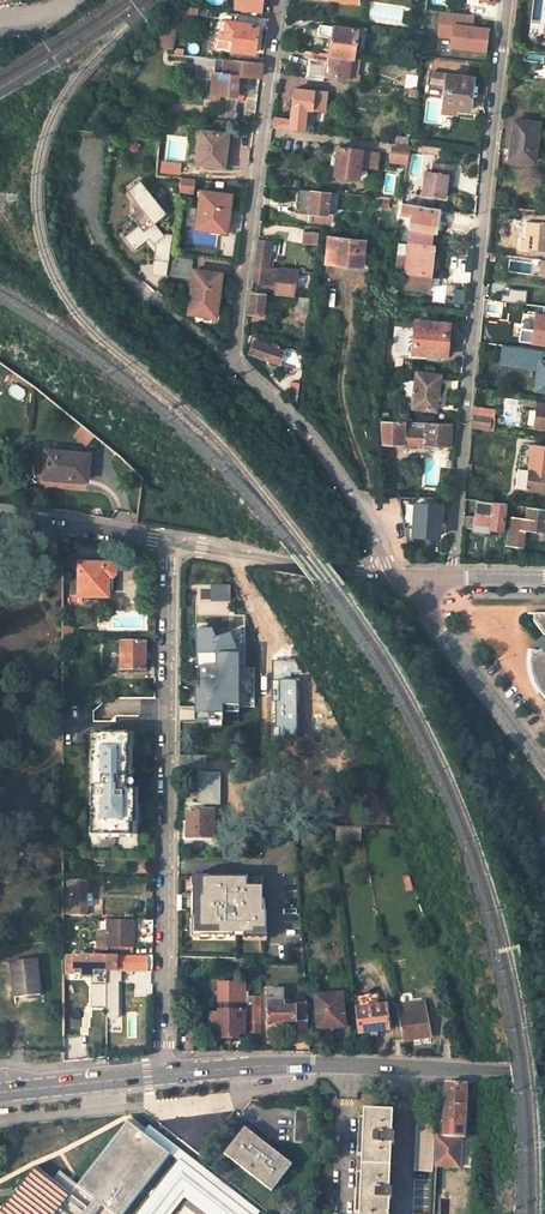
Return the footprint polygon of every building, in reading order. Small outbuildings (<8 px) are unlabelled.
[(262,0),(238,0),(237,8),(260,11),(262,0)] [(178,16),(195,18),(196,9),(180,7),(179,10),(178,16)] [(175,38),(178,16),(179,10),(162,24),(154,30),(165,36),(175,38)] [(473,16),(440,13),(438,37),(452,39),(451,48),(485,51),(488,29),(471,27),(473,16)] [(254,53),(258,27),(237,24),(234,50),(254,53)] [(334,38),(331,55),(351,58),(354,58),(357,31),(319,25),(317,35),(334,38)] [(173,46),(175,38),(165,36),(154,30),(148,36),(162,44),(173,46)] [(309,76),(348,81),(351,58),(331,55),(330,64),(311,61),(309,76)] [(220,94),(236,96),(238,77),(261,80),(263,65),(196,57),(195,62),(216,65),(215,71),(214,71),(211,100),(219,101),(220,94)] [(351,58),(348,81),(356,82),(359,59),(354,58),(351,58)] [(472,79),(432,74),(431,83),(445,85),(442,112),(469,115),(472,79)] [(324,111),(326,93),(296,89),(291,119),(274,117),(273,128),(304,133),(307,109),(324,111)] [(415,91),(406,89),(405,97),(414,98),(415,91)] [(533,161),(538,124),(513,122),(509,158),(533,161)] [(224,167),(228,134),(202,131),(197,163),(224,167)] [(391,144),(389,162),(407,165),(409,147),(391,144)] [(374,169),(376,152),(335,147),(332,175),(357,178),(358,167),(374,169)] [(422,194),(444,197),(447,174),(451,174),(452,165),(433,163),(432,172),(425,171),(422,194)] [(185,199),(186,193),(191,194),(193,179),(182,178),(179,198),(185,199)] [(168,213),(141,180),(128,190),(146,212),(136,220),(140,225),(125,237),(136,250),(147,240),(150,238),(157,246),(156,251),(155,259),(170,261),(174,234),(167,233),(165,234),(156,223),(168,213)] [(313,221),(332,224),(334,214),(327,213),(331,192),(313,190),(313,191),(301,190),(298,210),(314,212),(313,221)] [(228,213),(230,198),(200,194),(196,230),(211,231),(222,232),(225,213),(228,213)] [(379,208),(390,209),(391,199),(380,198),(379,208)] [(409,230),(430,234),(435,208),(414,205),(409,230)] [(231,214),(228,213),(225,213),(222,232),(229,233),(231,214)] [(544,252),(544,225),(533,224),(529,250),(544,252)] [(316,245),(318,233),(303,231),(301,243),(316,245)] [(156,251),(157,246),(150,238),(147,240),(156,251)] [(271,241),(258,239),(253,277),(258,278),(257,288),(275,290),(274,295),(292,297),(295,271),(268,267),(271,241)] [(360,270),(363,244),(326,240),(323,266),(360,270)] [(427,274),(431,246),(409,243),(405,271),(427,274)] [(189,279),(191,258),(175,256),(172,277),(189,279)] [(170,261),(155,259),(154,266),(169,269),(170,261)] [(216,320),(222,274),(195,270),(190,311),(204,313),(203,319),(216,320)] [(249,313),(263,314),(266,294),(252,292),(249,313)] [(299,298),(297,314),(312,316),(314,300),(299,298)] [(544,345),(544,307),(535,306),(532,331),(519,329),(518,342),(544,345)] [(444,324),(414,322),(412,354),(438,356),(439,336),(443,336),(444,324)] [(251,353),(304,371),(307,351),(272,341),(271,346),(255,341),(251,353)] [(505,348),(503,364),(541,368),(538,390),(544,391),(544,352),(505,348)] [(409,407),(435,410),(439,376),(413,372),(409,407)] [(537,404),(534,427),(544,428),(544,405),(537,404)] [(486,430),(487,420),(472,418),(471,429),(486,430)] [(450,423),(380,421),(380,444),(449,445),(450,423)] [(531,445),(527,472),(516,471),(514,486),(544,490),(544,446),(531,445)] [(90,482),(92,455),(47,450),(45,477),(90,482)] [(413,534),(437,536),(439,504),(433,504),(434,498),(398,498),(403,526),(413,527),(413,534)] [(499,530),(502,504),(502,503),(475,500),(473,518),(463,517),(462,529),(474,530),(473,533),(490,534),(490,529),(499,530)] [(544,534),(544,533),(544,508),(525,506),(524,518),(507,516),(504,544),(520,546),(522,531),(544,534)] [(48,553),(63,554),(63,538),(63,534),(48,532),(48,553)] [(78,561),(78,595),(112,594),(112,561),(78,561)] [(196,616),(231,616),(231,584),(211,584),(211,599),(197,599),(196,616)] [(537,615),(535,625),(544,638),(544,616),(537,615)] [(71,639),(71,627),(63,627),(63,639),(71,639)] [(239,723),(239,655),(235,645),(231,647),(226,636),(217,639),(213,630),(196,630),(196,669),(198,669),(198,688),(195,688),(195,722),(239,723)] [(120,643),(120,670),(144,670),(144,643),(120,643)] [(540,648),(543,652),(540,654),(534,653),(533,661),(533,668),(534,676),(537,683),(540,690),(544,696),(544,645),(540,648)] [(45,680),(45,698),(63,698),(63,680),(45,680)] [(96,796),(96,805),(92,805),(92,837),(133,837),(133,790),(127,790),(121,790),(121,777),(127,777),(127,734),(92,734),(92,751),(96,751),(96,761),(92,761),(92,795),(96,796)] [(179,778),(205,778),(205,756),(179,756),(179,778)] [(188,812),(188,829),(184,829),(184,839),(213,840),(213,812),(188,812)] [(295,836),(309,836),(310,826),(294,826),(295,836)] [(344,834),(362,834),(362,826),(344,826),(344,834)] [(199,919),(199,938),(229,938),(229,936),(254,936),(254,932),(265,932),(265,914),(262,914),(262,889),(246,889),(246,878),(200,877),(200,884),(193,884),(192,919),(199,919)] [(86,894),(86,882),(63,882),(63,914),(86,914),(86,905),(92,905),(92,894),(86,894)] [(133,922),(107,922),(107,941),(102,941),(102,946),(106,946),(133,946),(133,922)] [(132,954),(133,946),(106,946),(106,954),(132,954)] [(105,956),(65,955),(66,971),(80,971),(80,978),(93,978),(93,985),(105,985),(105,956)] [(120,982),(120,971),(152,971),(152,956),(105,956),(105,985),(105,1007),(117,1007),(117,982),(120,982)] [(11,963),(15,1000),(40,996),(36,960),(11,963)] [(248,1002),(248,998),(248,993),(244,993),(244,983),(219,983),(219,1001),(243,1001),(243,1002),(248,1002)] [(266,989),(267,1022),(307,1022),(306,1008),(294,1007),(282,1007),(282,1003),(281,989),(266,989)] [(315,996),(316,1028),(343,1027),(342,995),(315,996)] [(248,1002),(248,1033),(261,1033),(261,998),(248,998),(248,1002)] [(398,1015),(402,1040),(428,1038),(425,1001),(414,1003),(415,1013),(402,1015),(398,1015)] [(415,1013),(414,1003),(401,1004),(402,1015),(415,1013)] [(356,1010),(359,1034),(391,1029),(387,1005),(356,1010)] [(244,1011),(219,1011),(219,1013),(210,1013),(210,1026),(219,1026),(219,1038),(238,1038),(238,1033),(244,1033),(244,1011)] [(443,1137),(459,1137),(463,1137),(465,1084),(445,1083),(443,1137)] [(295,1108),(294,1143),(312,1143),(314,1109),(295,1108)] [(358,1213),(387,1213),(387,1198),(390,1198),(390,1188),(388,1188),(390,1143),(393,1143),(393,1133),(390,1133),(391,1111),(362,1110),(358,1213)] [(416,1124),(415,1168),(431,1169),(434,1113),(423,1112),(423,1124),(416,1124)] [(0,1213),(123,1213),(170,1153),(127,1121),(78,1185),(60,1172),(53,1181),(35,1168),(0,1213)] [(242,1127),(223,1153),(271,1189),(290,1164),(242,1127)] [(435,1167),(459,1168),(459,1137),(443,1137),(436,1137),(435,1167)] [(191,1183),(207,1195),(216,1184),(200,1172),(191,1183)] [(215,1191),(197,1213),(244,1213),(215,1191)]
